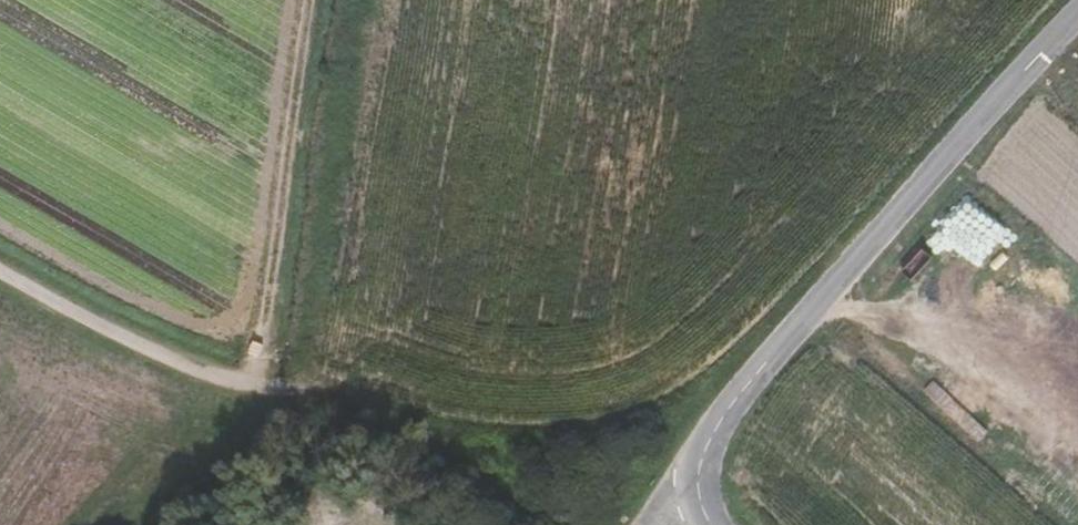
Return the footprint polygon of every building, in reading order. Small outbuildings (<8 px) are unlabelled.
[(1027,162),(1000,193),(1077,259),(1077,204),(1027,162)]
